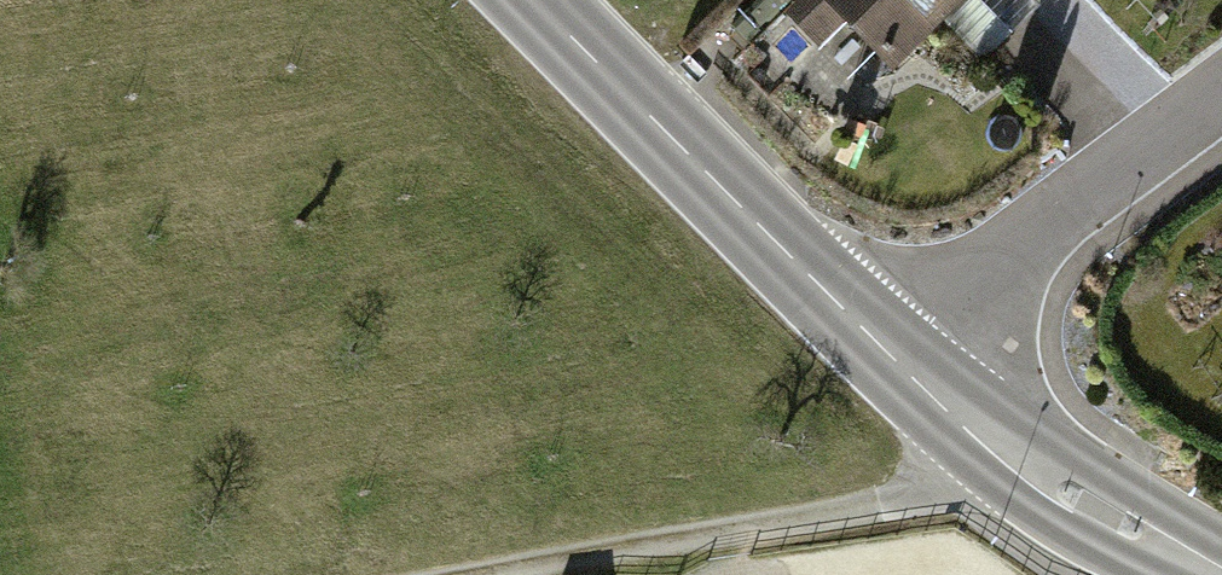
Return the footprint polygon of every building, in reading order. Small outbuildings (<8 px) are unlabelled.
[(973,0),(799,0),(783,16),(816,49),(841,25),(893,78),(973,0)]
